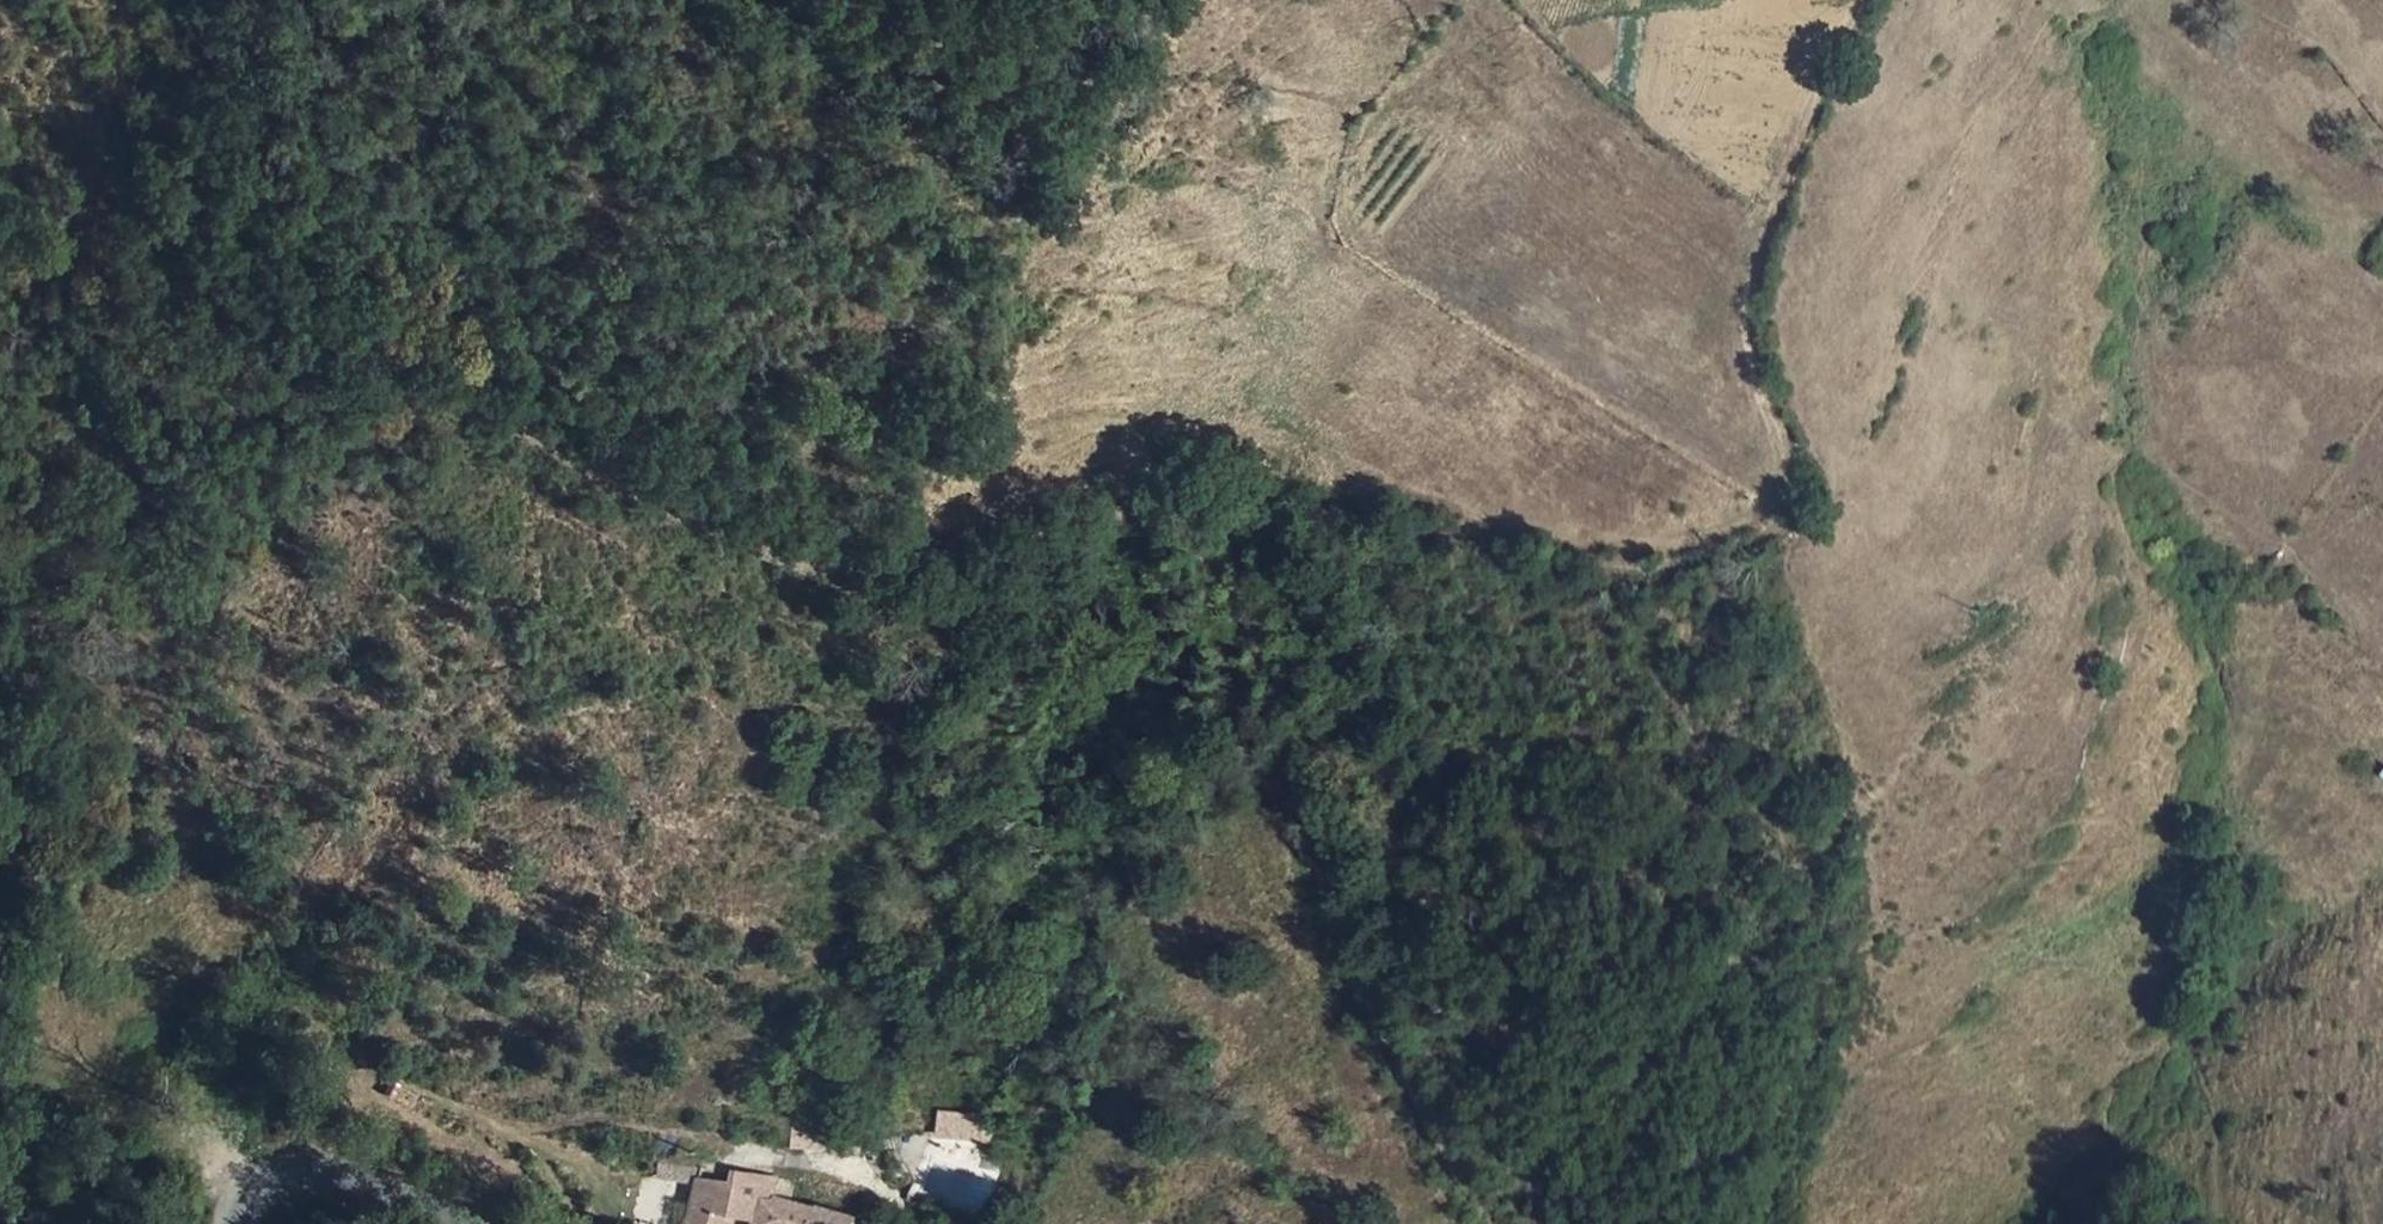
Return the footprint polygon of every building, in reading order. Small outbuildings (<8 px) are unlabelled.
[(731,1204),(728,1223),(812,1223),(809,1223),(809,1209),(768,1200),(764,1213),(731,1204)]
